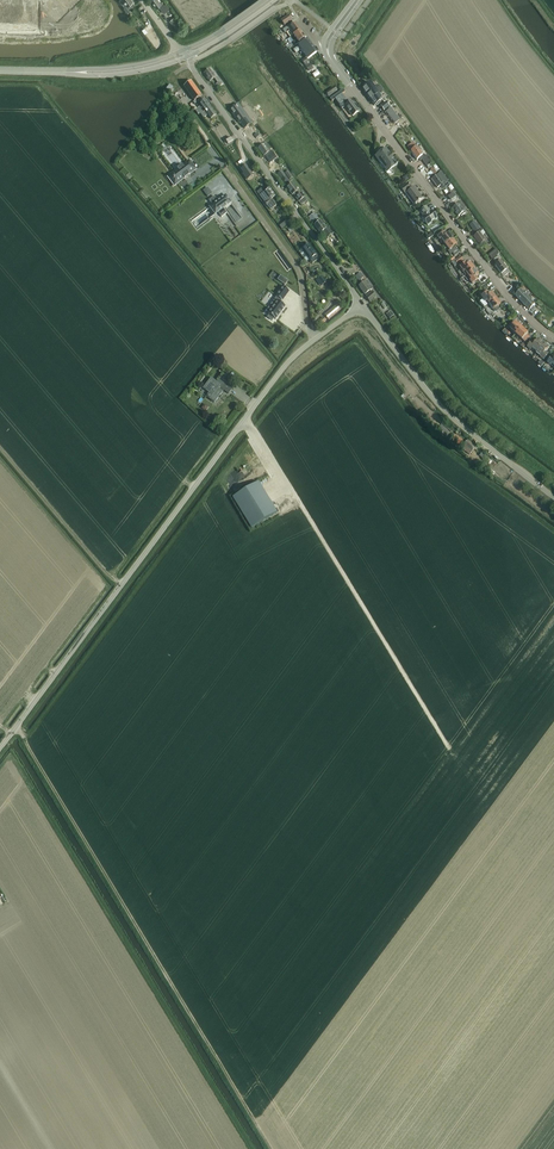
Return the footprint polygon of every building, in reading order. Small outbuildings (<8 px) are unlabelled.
[(55,0),(50,5),(58,14),(63,9),(55,0)] [(55,0),(63,9),(68,5),(63,0),(55,0)] [(156,8),(159,6),(164,13),(168,10),(164,5),(162,2),(161,3),(159,0),(151,0),(156,8)] [(50,5),(45,9),(53,18),(58,14),(50,5)] [(281,20),(281,21),(284,25),(292,19),(291,19),(288,15),(281,20)] [(182,29),(174,17),(169,21),(177,32),(182,29)] [(289,30),(287,32),(290,37),(291,37),(293,35),(301,30),(301,29),(295,22),(288,28),(289,30)] [(291,37),(294,41),(296,39),(299,43),(306,37),(301,30),(293,35),(291,37)] [(306,56),(305,57),(306,58),(302,61),(305,65),(309,71),(313,68),(310,63),(309,65),(308,63),(309,62),(307,59),(308,58),(308,59),(317,52),(308,39),(293,50),(296,53),(301,49),(306,56)] [(203,73),(209,81),(209,82),(214,78),(217,83),(216,84),(218,88),(223,84),(214,72),(212,73),(209,69),(203,73)] [(184,86),(194,101),(196,100),(202,95),(192,81),(184,86)] [(365,86),(362,88),(367,95),(371,100),(379,94),(378,93),(382,90),(383,90),(380,85),(377,87),(375,88),(370,82),(365,86)] [(336,87),(328,93),(330,97),(338,91),(336,87)] [(343,89),(330,99),(332,101),(345,92),(343,89)] [(379,94),(371,100),(375,105),(376,104),(377,105),(380,103),(380,102),(380,101),(382,99),(387,96),(384,91),(379,94)] [(202,98),(198,101),(200,103),(201,104),(200,105),(202,107),(201,108),(200,109),(198,110),(199,112),(200,113),(201,114),(210,106),(205,99),(204,100),(202,98)] [(346,100),(339,105),(342,109),(345,106),(352,116),(359,111),(351,101),(348,103),(346,100)] [(386,102),(381,106),(383,110),(384,111),(390,107),(389,106),(386,102)] [(238,104),(230,110),(240,123),(241,123),(245,128),(252,123),(238,104)] [(210,106),(201,114),(204,118),(208,114),(211,118),(216,114),(210,106)] [(386,112),(394,124),(395,124),(400,121),(391,109),(386,112)] [(411,143),(407,146),(411,151),(417,159),(419,158),(420,160),(422,159),(427,166),(432,162),(427,155),(424,157),(422,155),(419,151),(420,150),(418,147),(417,148),(416,147),(412,142),(411,143)] [(266,143),(258,148),(264,156),(271,151),(269,150),(270,149),(266,143)] [(397,164),(392,157),(386,148),(375,155),(380,162),(381,162),(388,171),(397,164)] [(187,161),(167,176),(175,186),(195,171),(187,161)] [(246,165),(241,168),(248,179),(253,175),(246,165)] [(293,177),(288,170),(285,173),(290,180),(293,177)] [(437,175),(432,179),(438,187),(440,185),(443,183),(446,181),(440,173),(437,175)] [(295,197),(296,198),(299,202),(305,198),(301,192),(299,189),(297,191),(292,183),(287,187),(292,195),(294,194),(296,196),(295,197)] [(401,188),(404,192),(411,188),(407,183),(401,188)] [(267,206),(271,210),(277,205),(272,198),(276,195),(270,187),(264,192),(263,192),(260,195),(265,202),(264,202),(267,206)] [(414,204),(422,198),(414,187),(406,193),(414,204)] [(214,196),(209,200),(213,205),(210,207),(215,214),(218,212),(221,217),(227,213),(223,208),(231,202),(226,195),(218,201),(214,196)] [(458,204),(452,208),(458,216),(460,214),(461,216),(462,215),(465,213),(464,211),(463,210),(466,208),(461,202),(458,204)] [(422,218),(425,221),(428,225),(437,218),(432,210),(430,212),(426,206),(420,211),(424,216),(422,218)] [(327,238),(329,237),(330,238),(332,236),(331,235),(327,229),(328,228),(326,226),(324,224),(322,225),(320,221),(314,225),(320,233),(322,232),(327,238)] [(470,225),(473,229),(475,232),(480,229),(474,221),(470,225)] [(477,234),(473,236),(480,245),(481,243),(484,241),(485,241),(482,236),(485,233),(483,230),(482,228),(481,229),(478,231),(476,233),(477,234)] [(442,230),(436,234),(438,236),(437,237),(439,240),(442,243),(443,242),(445,245),(453,239),(448,233),(446,235),(444,232),(443,232),(442,230)] [(445,248),(447,247),(449,250),(448,251),(450,254),(452,253),(454,256),(460,252),(457,249),(456,250),(454,247),(457,245),(453,239),(445,245),(443,246),(445,248)] [(301,249),(299,251),(306,261),(309,260),(310,259),(313,263),(318,259),(316,257),(318,256),(316,254),(309,244),(301,249)] [(497,251),(490,256),(492,259),(499,254),(497,251)] [(461,256),(454,260),(457,264),(463,260),(461,256)] [(500,261),(495,265),(503,277),(509,273),(500,261)] [(465,271),(467,274),(475,268),(470,262),(467,265),(465,262),(459,266),(464,272),(465,271)] [(313,270),(313,271),(313,272),(313,273),(314,274),(315,275),(316,275),(317,275),(318,275),(319,275),(320,274),(321,273),(322,272),(322,271),(322,270),(321,269),(321,268),(320,267),(319,267),(319,266),(318,266),(317,266),(316,266),(315,267),(314,267),(313,268),(313,269),(313,270)] [(467,274),(469,277),(471,280),(470,281),(472,284),(478,280),(476,277),(479,274),(475,268),(467,274)] [(280,275),(277,279),(285,285),(288,281),(280,275)] [(318,279),(322,284),(326,282),(322,276),(318,279)] [(365,295),(365,294),(367,296),(366,297),(370,302),(376,298),(372,293),(370,290),(373,289),(367,281),(359,287),(365,295)] [(342,285),(335,290),(338,294),(345,289),(342,285)] [(270,314),(268,316),(273,320),(274,317),(275,318),(285,306),(280,302),(282,300),(289,291),(283,287),(276,296),(277,296),(269,307),(271,309),(268,313),(270,314)] [(519,293),(516,296),(530,310),(530,309),(532,311),(534,309),(532,307),(533,307),(535,305),(532,301),(533,300),(530,297),(529,298),(521,291),(519,293)] [(481,296),(478,298),(480,301),(484,307),(487,305),(489,304),(496,298),(492,293),(492,292),(489,295),(486,292),(481,296)] [(489,304),(493,309),(493,310),(493,309),(495,311),(496,312),(499,310),(499,308),(498,306),(501,304),(496,298),(489,304)] [(338,303),(324,314),(329,319),(342,308),(338,303)] [(323,317),(317,322),(321,326),(326,321),(323,317)] [(508,326),(516,334),(523,327),(517,322),(515,323),(512,321),(508,326)] [(527,334),(529,333),(523,327),(516,334),(525,343),(530,337),(527,334)] [(532,348),(537,352),(544,343),(539,339),(535,343),(532,341),(528,347),(531,349),(532,348)] [(544,343),(537,352),(542,356),(541,357),(544,360),(548,353),(546,351),(549,347),(544,343)] [(203,388),(209,392),(207,394),(208,397),(210,399),(214,402),(223,392),(222,391),(224,390),(228,394),(233,387),(225,381),(224,383),(219,379),(217,382),(211,377),(203,388)] [(442,425),(438,430),(447,437),(450,433),(442,425)] [(467,440),(466,441),(465,444),(462,442),(463,441),(455,435),(451,441),(459,446),(462,448),(461,449),(470,455),(476,446),(467,440)] [(482,452),(480,455),(488,461),(490,458),(482,452)] [(232,497),(247,521),(251,528),(277,512),(258,482),(232,497)]
